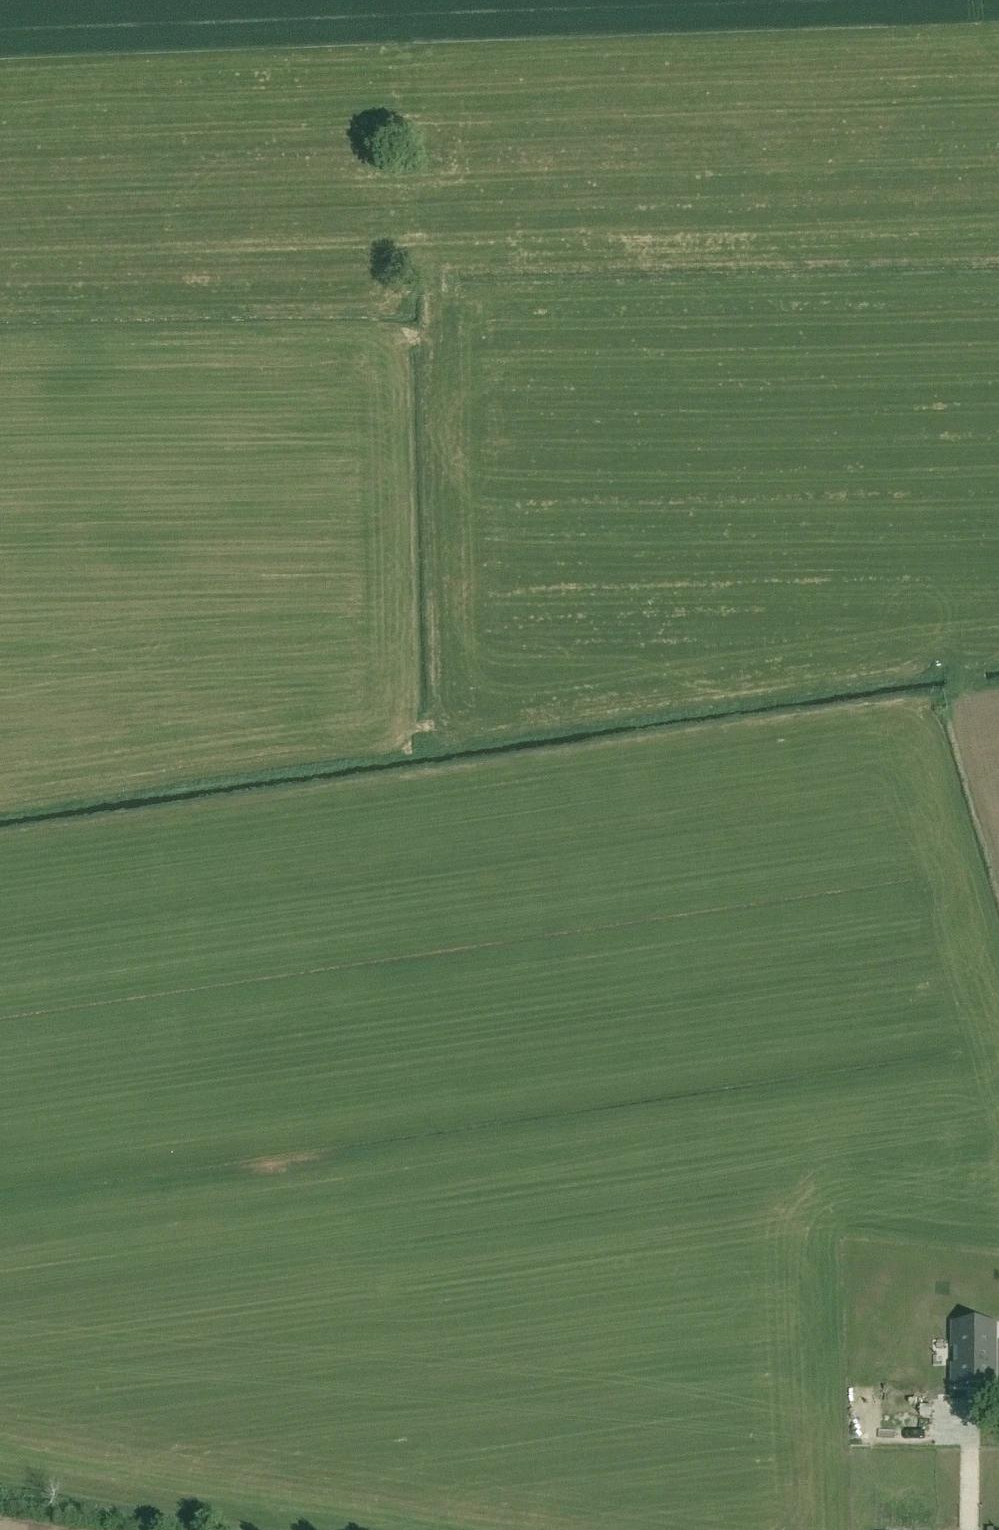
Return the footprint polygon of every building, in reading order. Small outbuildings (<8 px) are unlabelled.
[(994,1388),(994,1326),(953,1326),(952,1388),(994,1388)] [(924,1434),(924,1383),(888,1383),(888,1433),(924,1434)]
